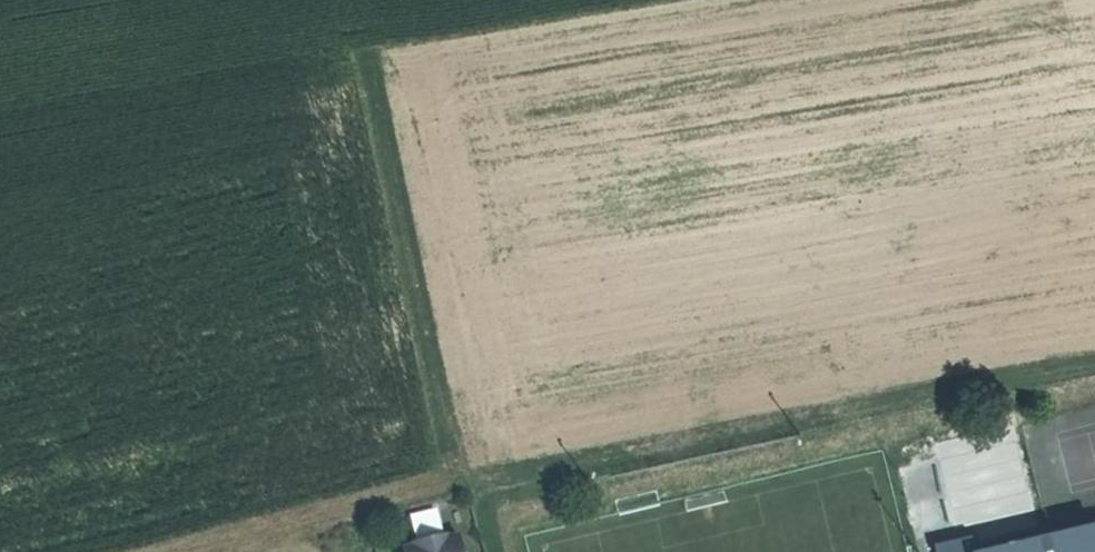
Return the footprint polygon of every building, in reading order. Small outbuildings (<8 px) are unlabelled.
[(1094,524),(1094,527),(988,551),(1094,551),(1094,524)] [(407,551),(465,551),(461,536),(449,539),(448,535),(417,543),(418,546),(406,549),(407,551)] [(937,546),(938,551),(975,551),(971,539),(937,546)]
